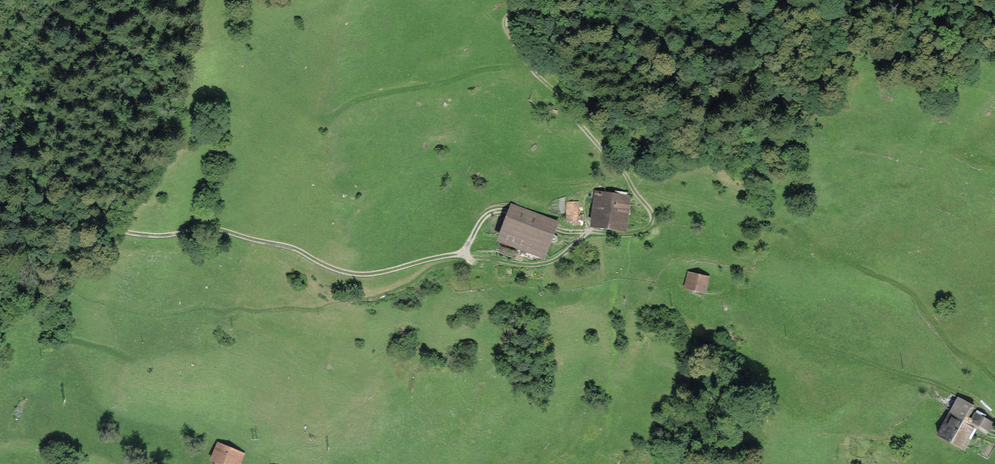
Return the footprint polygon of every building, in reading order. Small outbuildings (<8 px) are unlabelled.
[(626,197),(598,194),(594,226),(622,230),(626,197)] [(568,202),(567,220),(577,220),(578,202),(568,202)] [(558,221),(511,204),(498,241),(545,258),(558,221)] [(708,278),(689,273),(685,288),(704,293),(708,278)] [(974,407),(957,398),(937,435),(964,450),(973,433),(975,429),(973,428),(975,423),(989,431),(993,423),(975,414),(972,420),(966,416),(968,412),(970,413),(974,407)] [(219,442),(211,460),(220,463),(241,463),(245,454),(219,442)]
